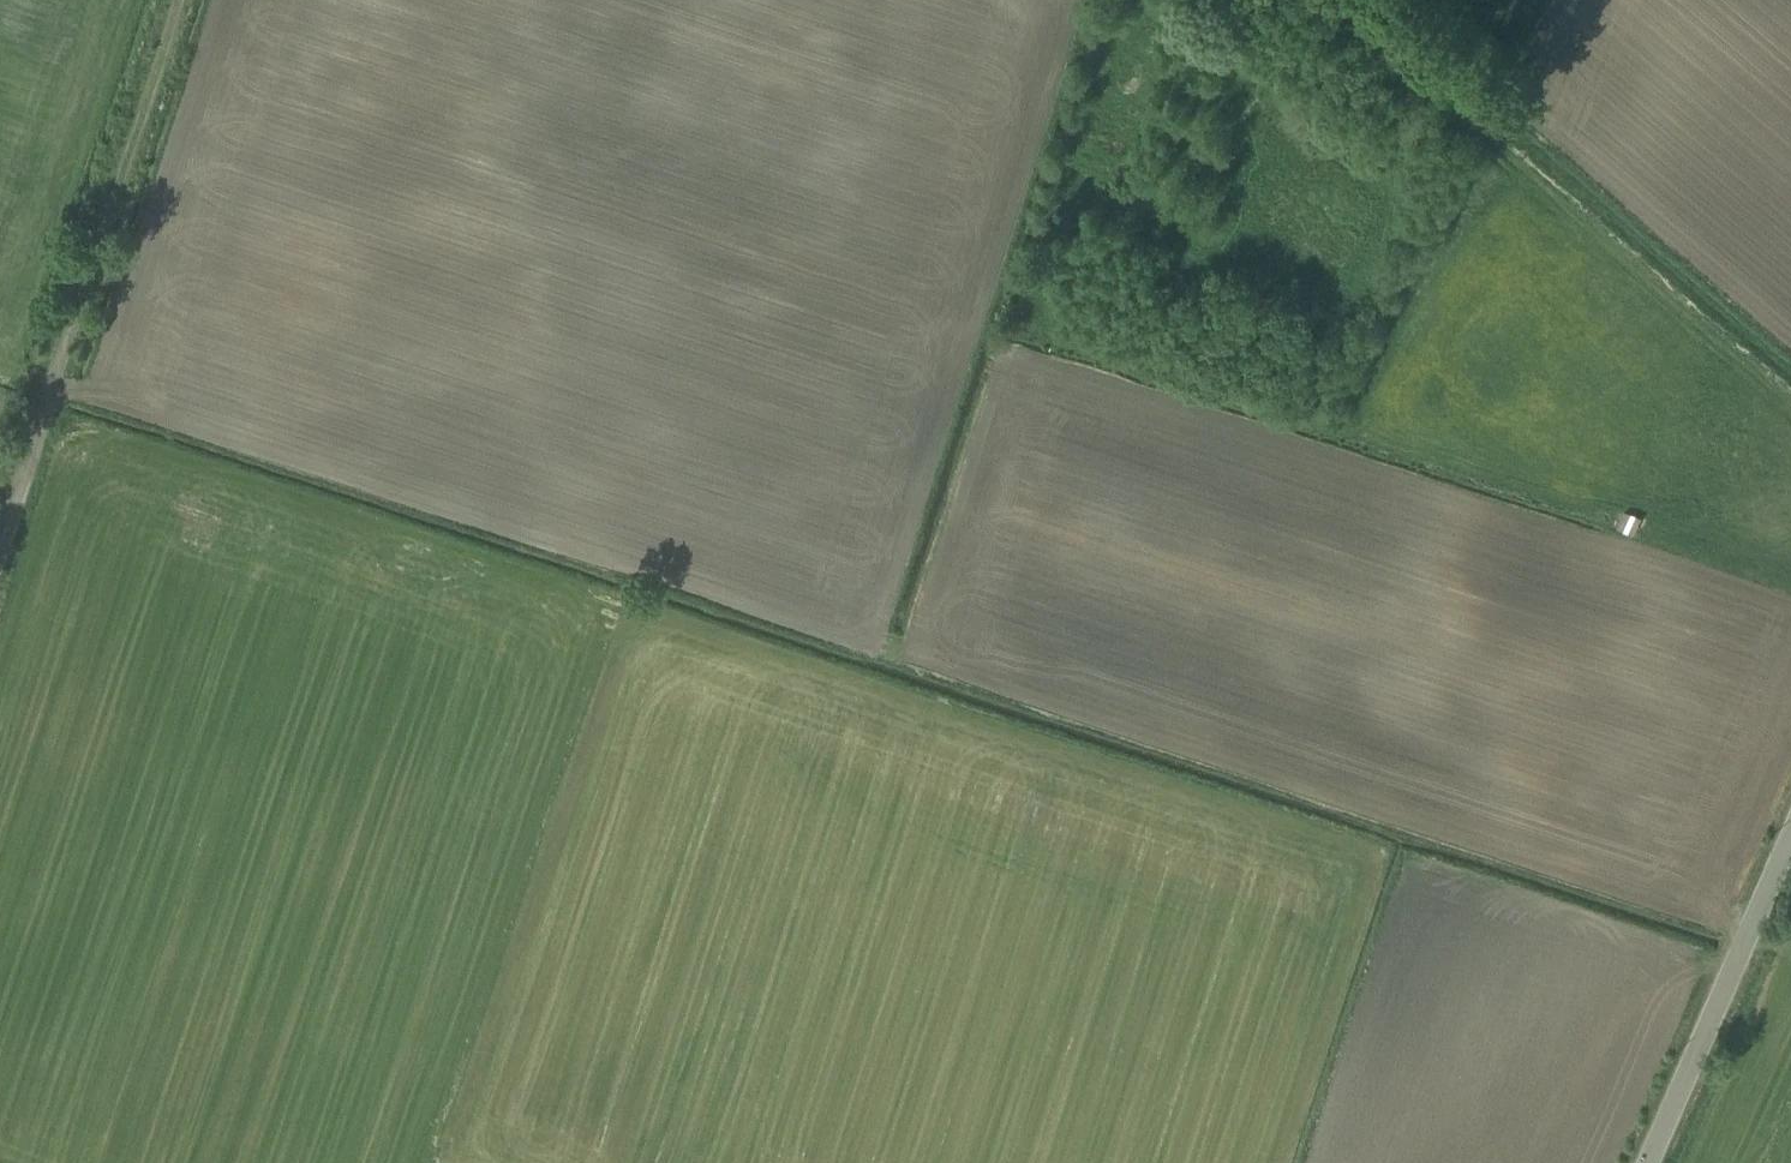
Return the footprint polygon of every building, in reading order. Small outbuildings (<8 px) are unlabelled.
[(1621,508),(1615,525),(1631,532),(1638,515),(1621,508)]
